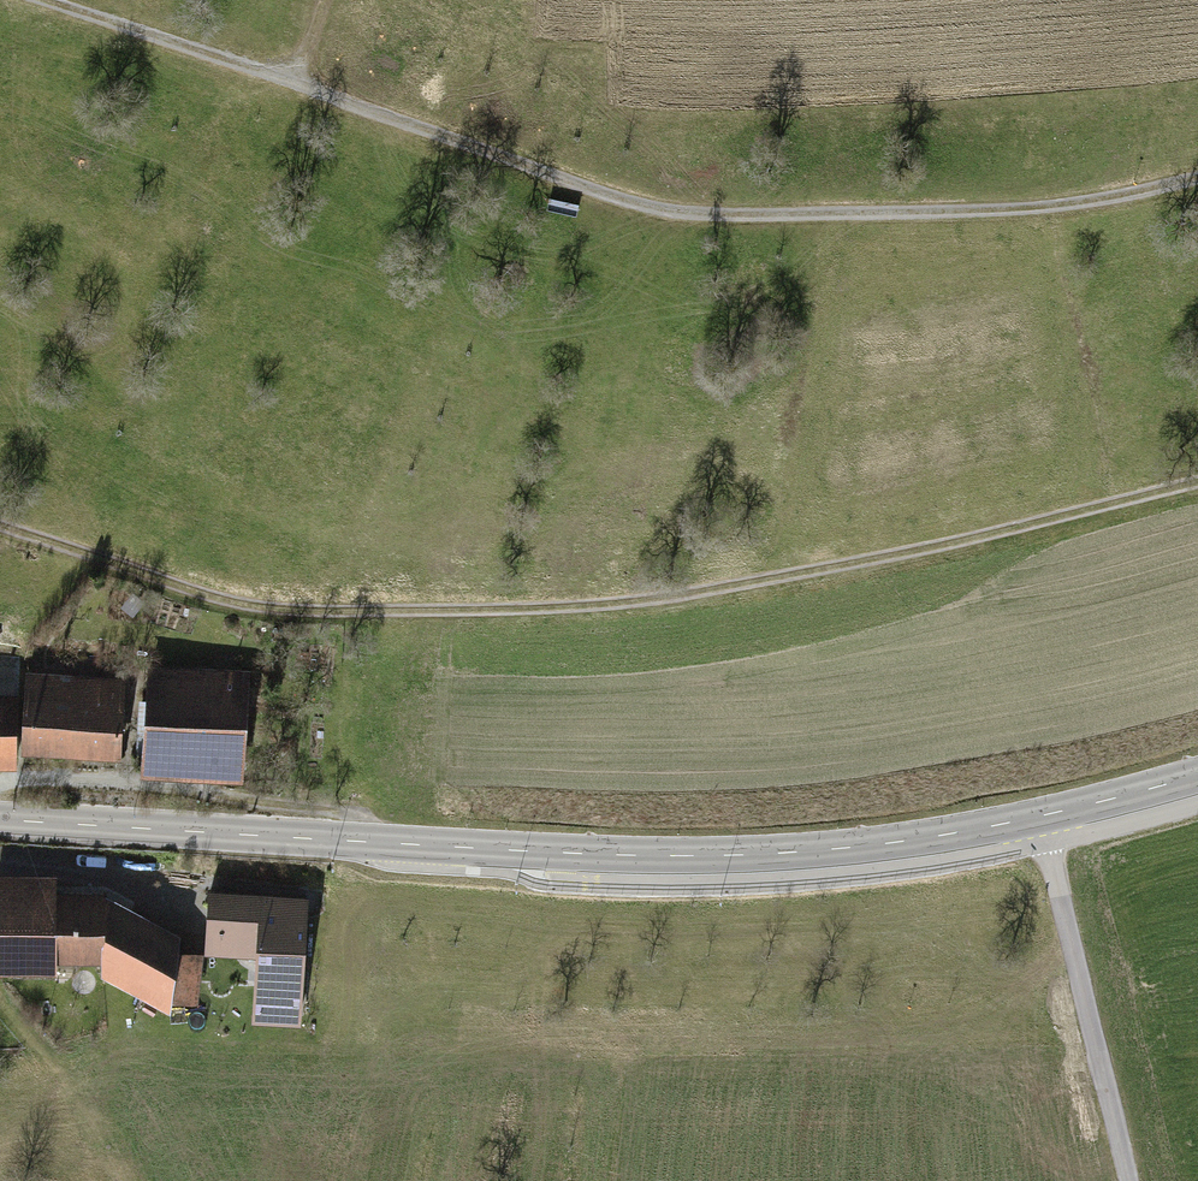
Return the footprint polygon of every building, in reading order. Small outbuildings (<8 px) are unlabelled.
[(363,16),(341,11),(339,24),(361,29),(363,16)] [(250,667),(148,661),(142,769),(244,775),(250,667)] [(20,764),(20,747),(22,669),(0,669),(0,763),(20,764)] [(128,675),(22,669),(20,747),(123,754),(128,675)] [(305,897),(212,892),(209,940),(257,944),(255,1013),(299,1015),(305,897)] [(104,895),(0,895),(0,963),(55,964),(56,951),(105,951),(105,961),(173,998),(194,1000),(199,958),(177,955),(178,939),(104,899),(104,895)]
